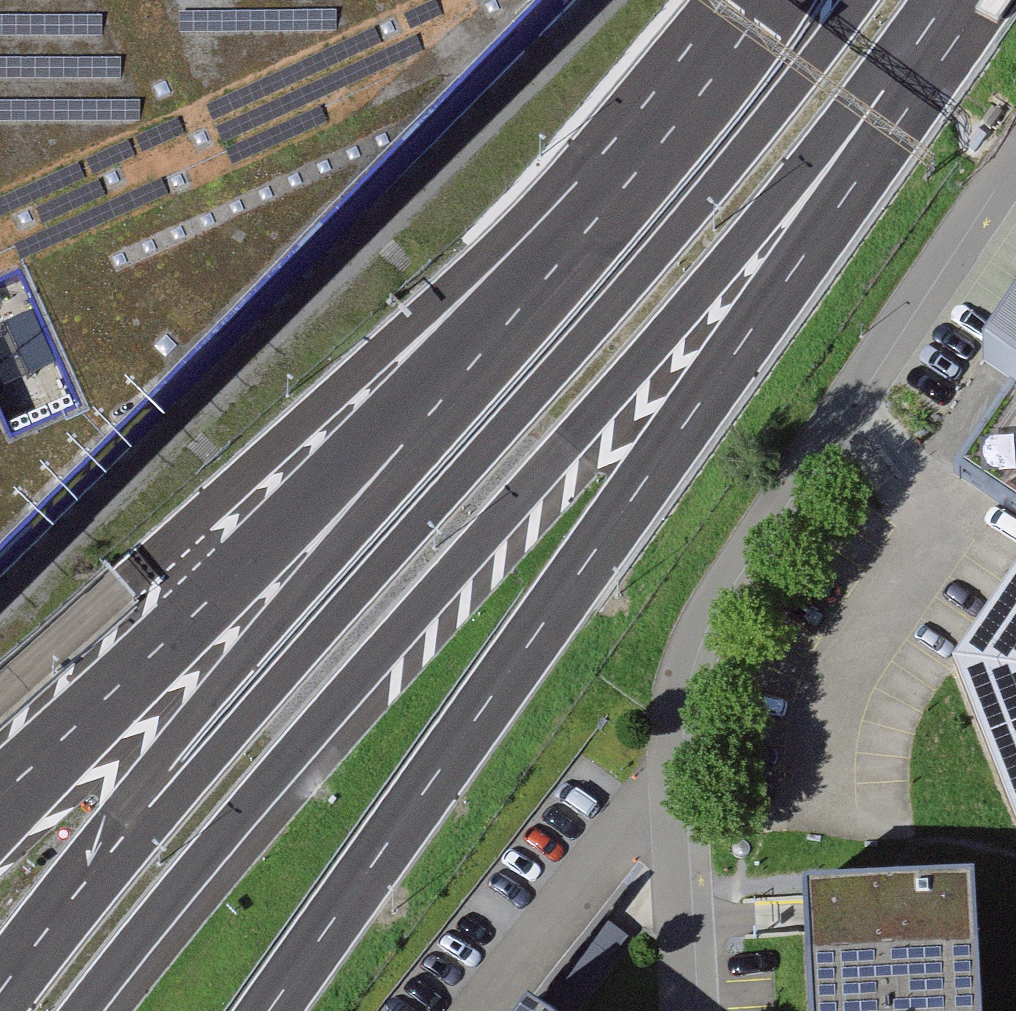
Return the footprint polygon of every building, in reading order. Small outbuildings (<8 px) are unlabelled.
[(573,0),(0,0),(0,575),(573,0)] [(1011,385),(1015,379),(1015,310),(979,364),(995,375),(1011,385)] [(1011,385),(1000,403),(952,473),(1015,516),(1015,379),(1011,385)] [(952,661),(1015,823),(1015,570),(952,661)] [(972,887),(801,894),(802,918),(807,1010),(978,1010),(972,887)]
